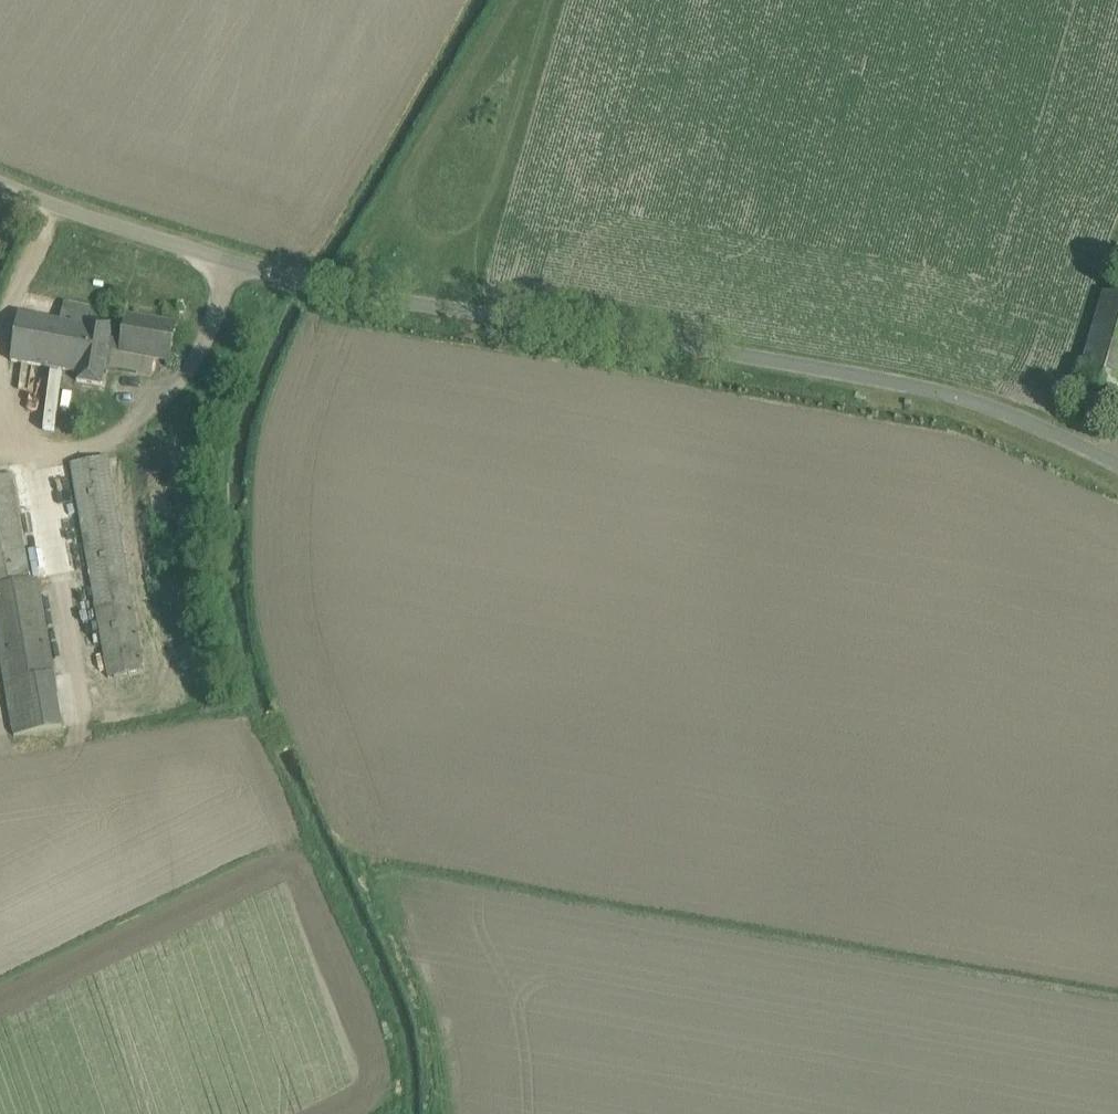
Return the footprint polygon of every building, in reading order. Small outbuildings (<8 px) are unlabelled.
[(1117,409),(1117,298),(1103,294),(1074,396),(1117,409)] [(110,340),(113,326),(88,321),(87,326),(20,314),(11,362),(77,374),(75,384),(100,389),(107,349),(110,340)] [(110,340),(107,349),(169,361),(176,325),(128,316),(123,342),(110,340)] [(70,465),(107,678),(146,672),(110,458),(70,465)] [(4,682),(55,673),(39,579),(32,580),(14,475),(0,478),(0,657),(4,682)]
